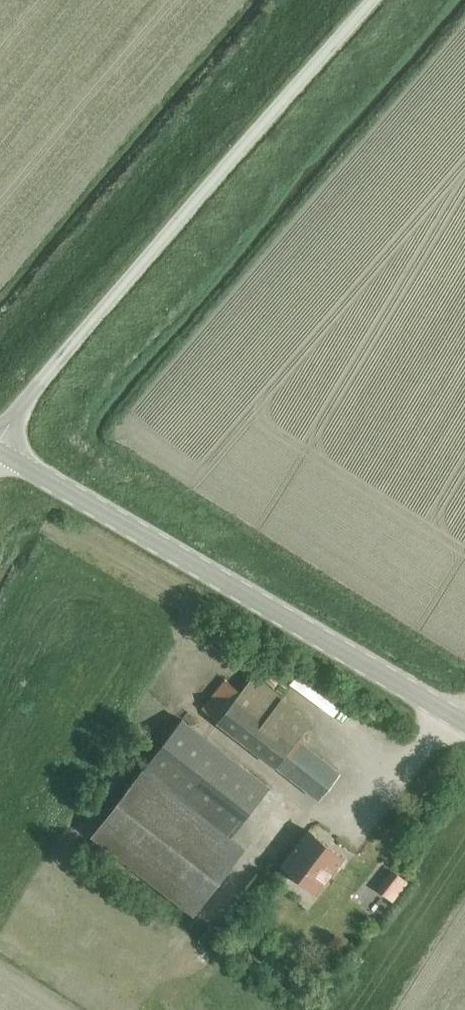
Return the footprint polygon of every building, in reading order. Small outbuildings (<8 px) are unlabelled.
[(273,763),(309,718),(253,675),(241,690),(225,678),(202,707),(273,763)] [(151,762),(248,838),(281,797),(183,721),(151,762)] [(278,767),(318,798),(339,771),(299,740),(278,767)] [(143,770),(91,837),(193,916),(245,848),(143,770)] [(307,830),(281,863),(316,891),(342,858),(307,830)]
